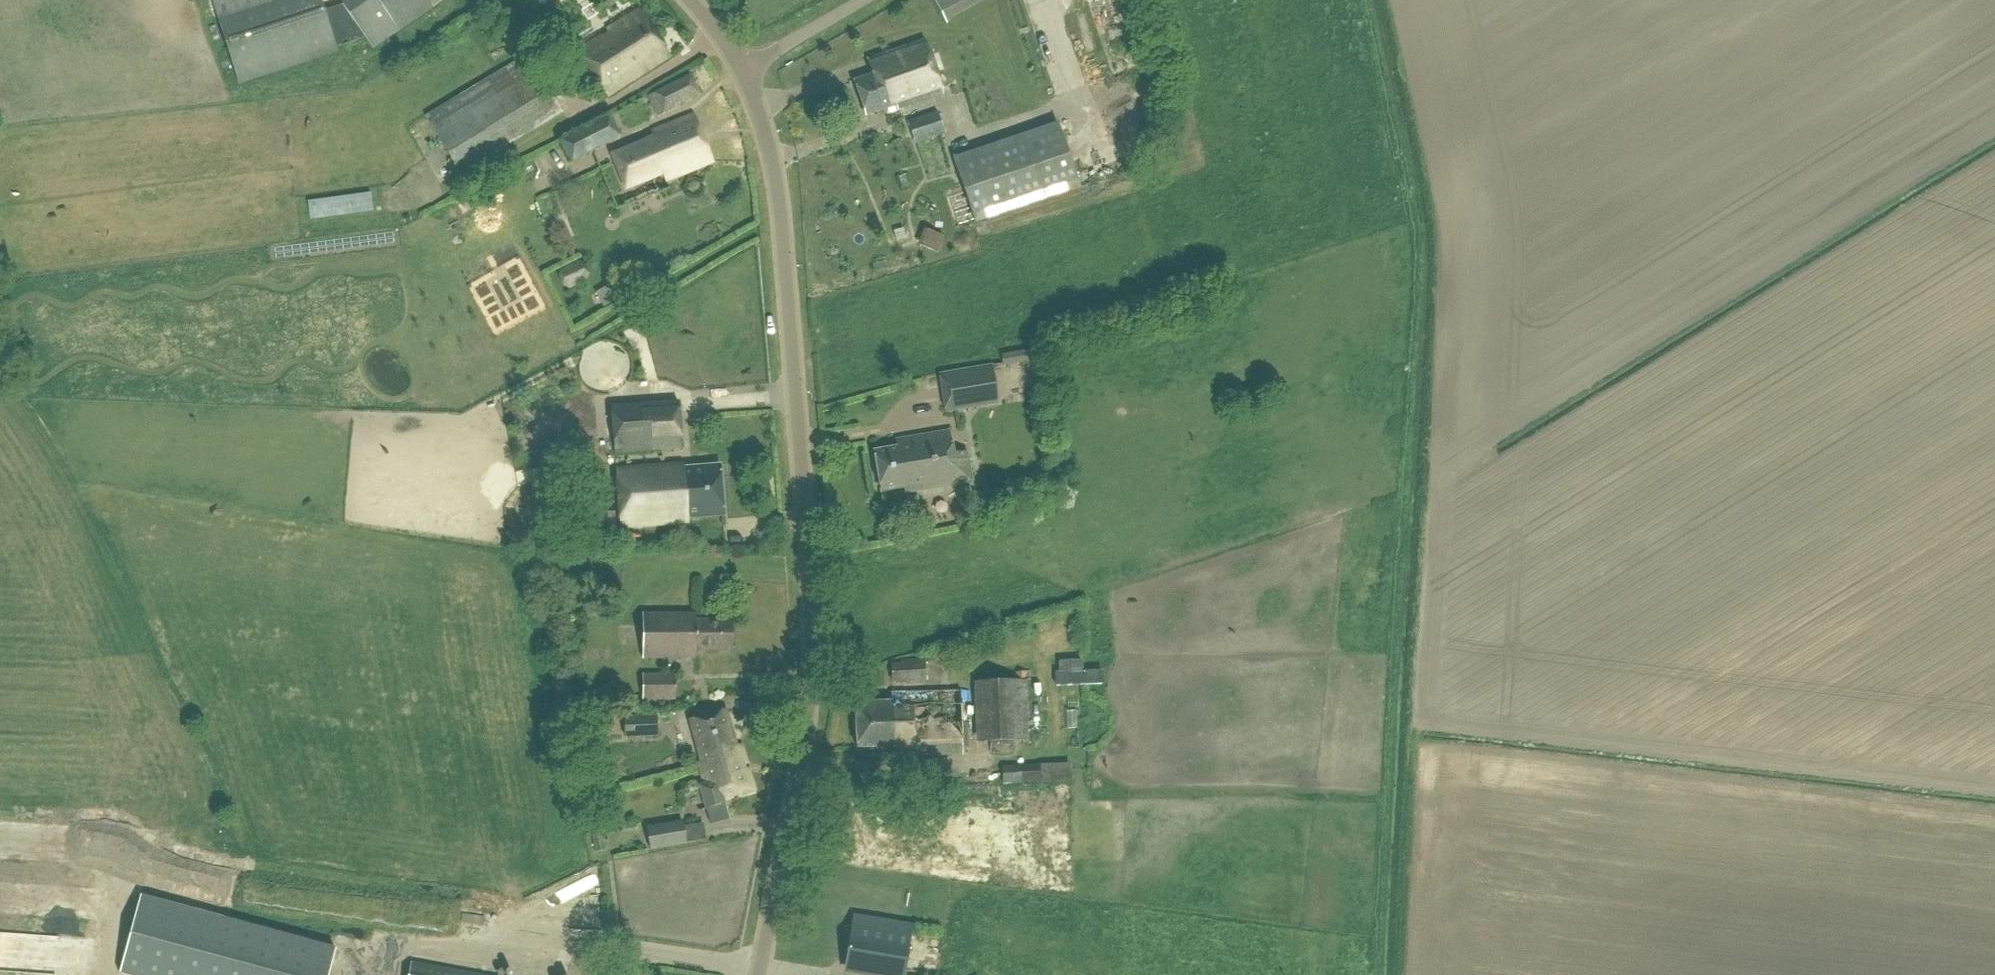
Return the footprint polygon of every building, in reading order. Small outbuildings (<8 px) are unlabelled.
[(340,3),(342,5),(324,11),(320,0),(211,0),(239,85),(338,52),(336,48),(365,38),(373,49),(444,0),(345,0),(340,3)] [(528,4),(535,15),(557,0),(534,0),(528,4)] [(592,7),(598,15),(619,0),(601,0),(592,7)] [(945,23),(986,0),(932,0),(945,23)] [(670,58),(640,10),(607,31),(607,32),(577,51),(607,97),(670,58)] [(511,15),(500,23),(508,33),(519,25),(511,15)] [(943,96),(924,40),(866,60),(871,76),(853,82),(865,117),(895,106),(897,111),(943,96)] [(564,114),(530,56),(426,118),(460,176),(564,114)] [(699,95),(689,76),(646,98),(656,117),(699,95)] [(944,136),(936,113),(906,123),(914,146),(944,136)] [(621,139),(610,116),(560,141),(571,163),(621,139)] [(712,163),(693,116),(652,133),(654,139),(611,156),(625,190),(662,175),(665,182),(712,163)] [(1079,188),(1057,124),(953,160),(975,224),(1079,188)] [(314,221),(378,213),(376,195),(312,203),(314,221)] [(588,264),(562,273),(569,292),(594,282),(588,264)] [(945,414),(996,405),(990,366),(938,374),(945,414)] [(681,449),(677,400),(611,406),(615,454),(681,449)] [(953,455),(949,431),(895,441),(897,448),(874,452),(881,492),(904,488),(905,495),(972,483),(967,452),(953,455)] [(689,491),(721,488),(720,469),(683,472),(682,465),(617,470),(619,497),(676,492),(676,497),(690,495),(689,491)] [(676,492),(619,497),(621,528),(688,523),(687,516),(723,513),(721,488),(689,491),(690,495),(676,497),(676,492)] [(608,514),(571,517),(573,539),(609,536),(608,514)] [(695,622),(695,614),(642,614),(642,659),(695,659),(695,652),(732,652),(732,621),(719,621),(719,622),(710,622),(695,622)] [(926,683),(925,661),(893,663),(894,684),(926,683)] [(675,700),(675,674),(642,675),(643,701),(675,700)] [(1027,741),(1024,681),(974,684),(977,743),(988,742),(989,753),(1012,752),(1011,741),(1027,741)] [(962,755),(959,691),(890,693),(891,702),(855,703),(857,749),(892,747),(904,757),(962,755)] [(698,764),(742,752),(740,745),(735,747),(725,712),(690,722),(701,761),(697,762),(698,764)] [(657,737),(657,716),(624,716),(624,738),(657,737)] [(742,752),(698,764),(704,785),(699,786),(710,825),(728,820),(724,805),(725,805),(723,799),(741,794),(741,795),(754,791),(747,769),(746,769),(745,765),(746,765),(742,752)] [(1068,764),(1044,765),(1044,782),(1069,781),(1068,764)] [(1001,785),(1044,782),(1044,765),(1000,767),(1001,785)] [(683,827),(682,822),(646,828),(650,849),(705,840),(702,823),(683,827)] [(333,950),(139,896),(118,972),(130,974),(326,974),(333,950)] [(855,914),(844,971),(863,974),(904,974),(913,926),(855,914)] [(408,974),(477,974),(410,962),(408,974)]
